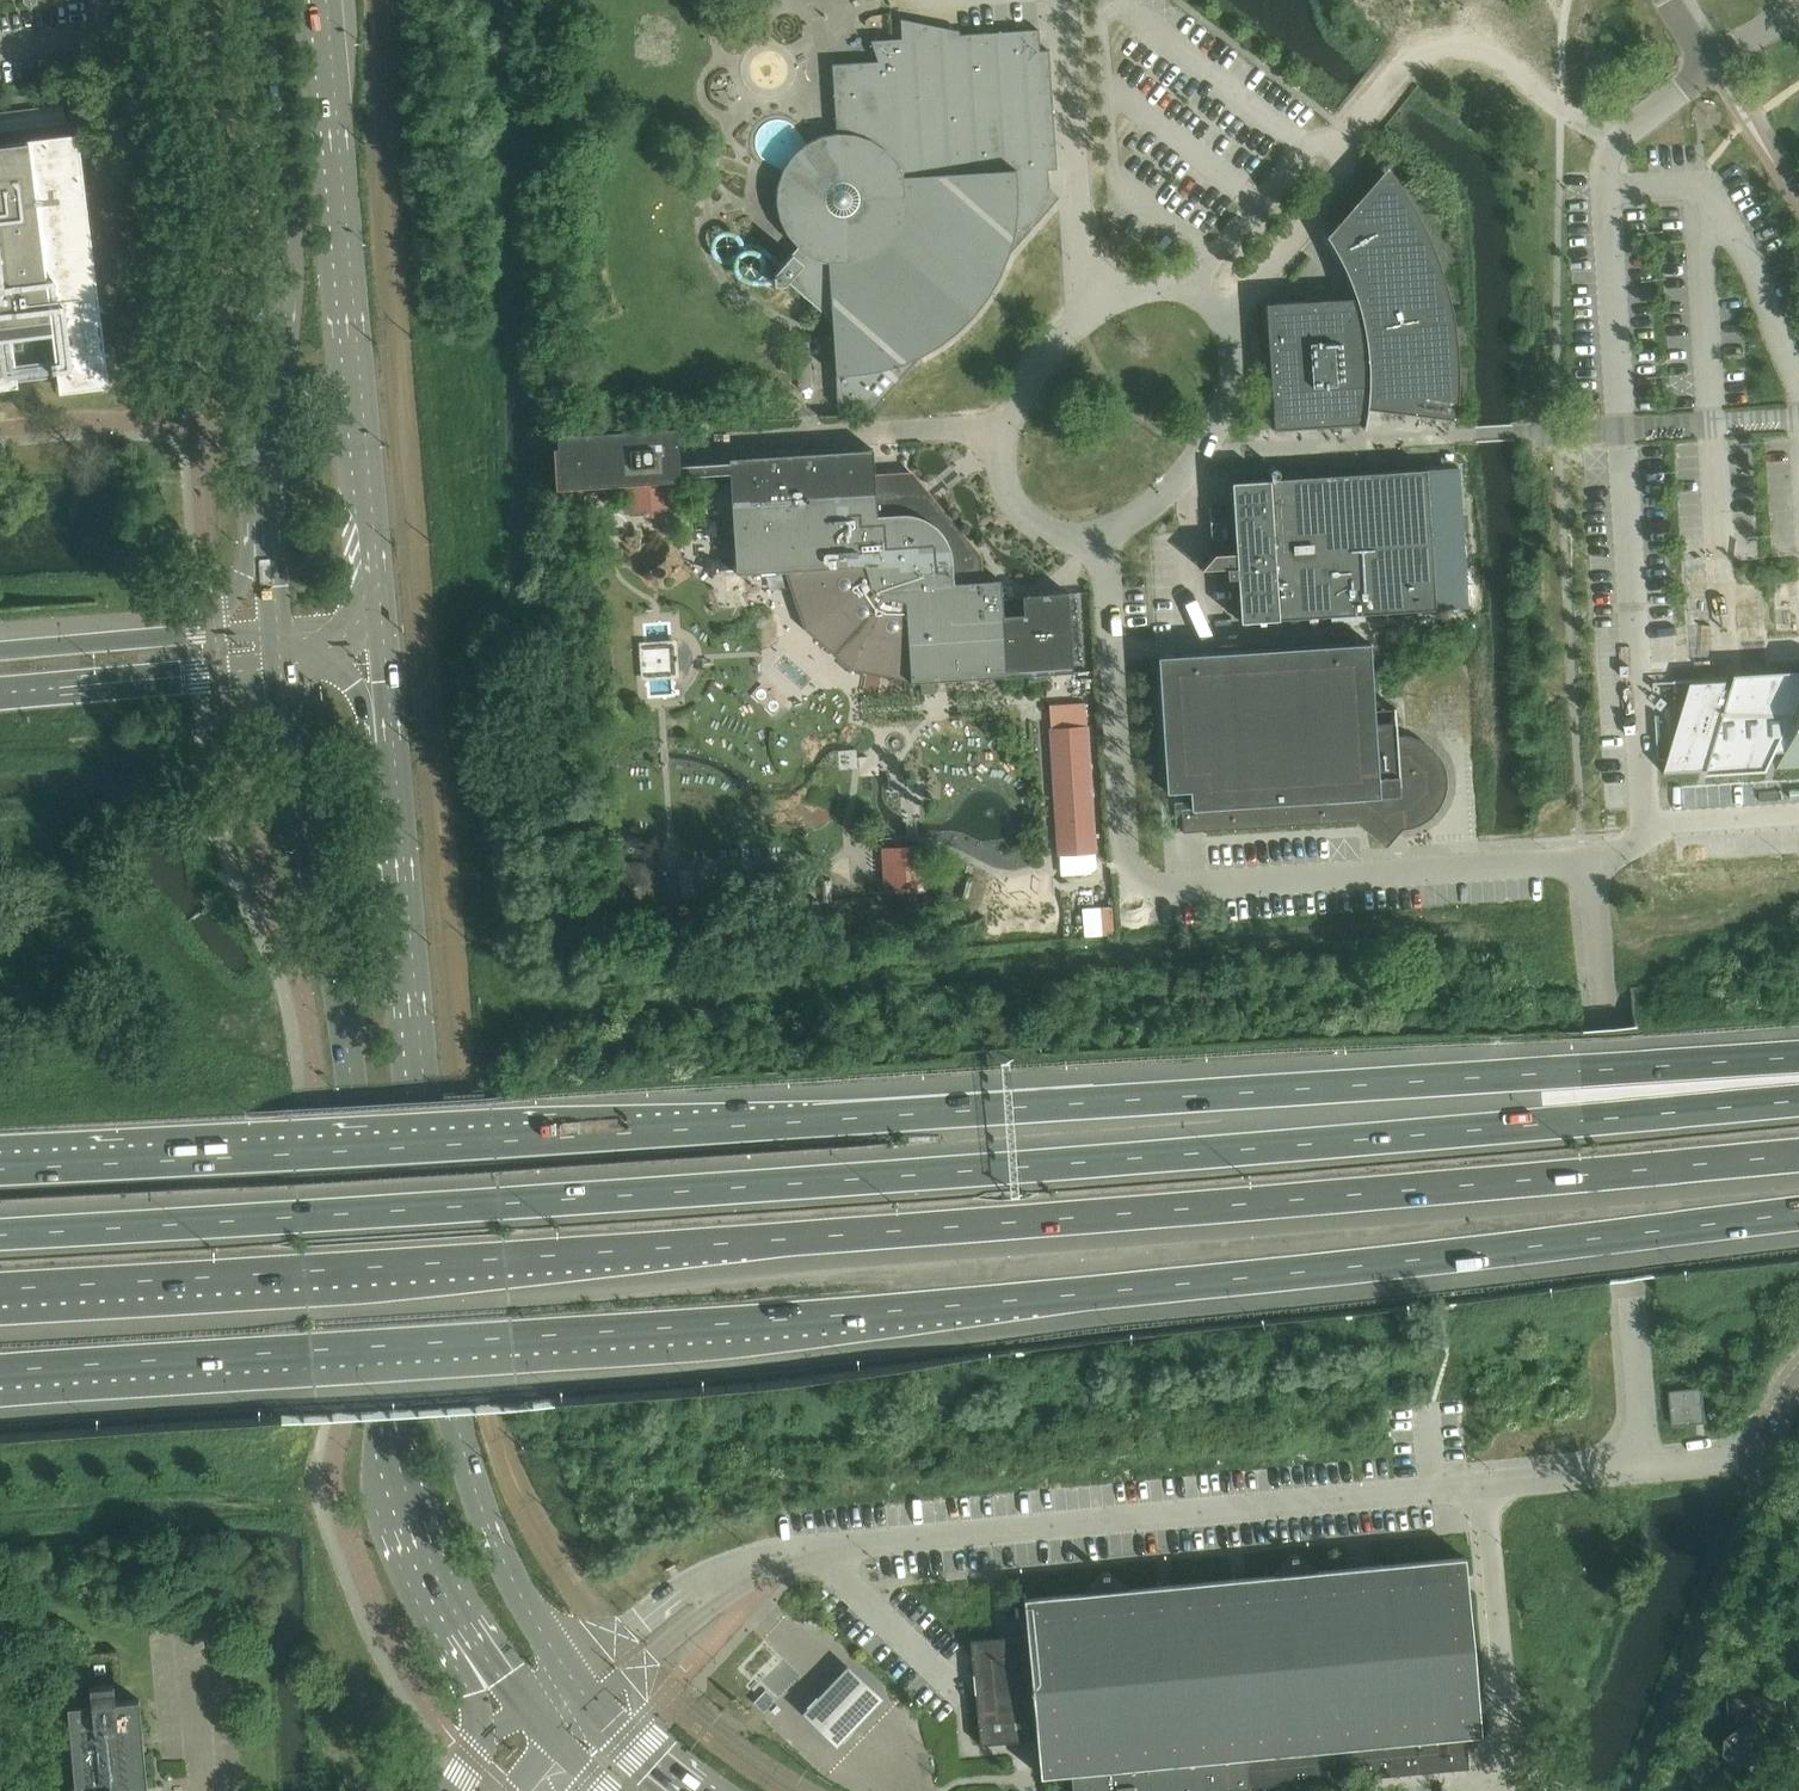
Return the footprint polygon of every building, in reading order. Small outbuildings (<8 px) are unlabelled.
[(878,62),(832,64),(837,133),(821,136),(806,144),(795,128),(794,126),(792,125),(787,122),(783,120),(778,120),(773,121),(768,122),(764,125),(762,127),(760,129),(758,133),(756,138),(756,143),(756,146),(757,148),(759,153),(762,157),(764,159),(766,160),(783,169),(778,186),(777,203),(780,219),(788,235),(798,247),(774,274),(774,278),(775,285),(785,284),(788,282),(832,320),(837,407),(859,405),(869,414),(920,356),(939,345),(958,331),(974,314),(988,296),(999,276),(1008,255),(1059,197),(1049,188),(1048,170),(1057,169),(1049,50),(1040,51),(1039,29),(933,36),(933,33),(906,27),(904,27),(905,38),(871,40),(878,62)] [(19,388),(18,381),(58,376),(60,393),(110,387),(79,134),(29,140),(0,144),(0,390),(19,388)] [(1450,418),(1451,413),(1452,401),(1453,390),(1453,378),(1452,355),(1450,331),(1448,320),(1446,308),(1440,286),(1433,263),(1429,252),(1425,242),(1420,231),(1415,221),(1409,210),(1404,200),(1397,190),(1390,180),(1384,171),(1326,236),(1329,241),(1338,256),(1341,262),(1346,272),(1352,288),(1356,298),(1266,304),(1274,430),(1364,424),(1363,428),(1365,429),(1368,408),(1450,418)] [(1026,675),(1073,672),(1068,592),(1022,595),(1024,614),(1003,615),(1000,580),(998,555),(979,556),(974,494),(936,462),(874,467),(873,449),(729,458),(729,462),(679,465),(677,427),(557,434),(558,449),(545,449),(547,489),(562,488),(561,488),(578,503),(583,497),(592,505),(593,504),(586,498),(589,494),(596,500),(597,499),(589,492),(593,486),(680,480),(680,477),(729,473),(730,483),(736,573),(786,570),(805,628),(851,668),(910,680),(910,682),(938,680),(943,680),(960,679),(1000,676),(1022,675),(1026,675)] [(1237,567),(1240,622),(1435,609),(1427,469),(1231,482),(1234,531),(1201,569),(1237,567)] [(645,510),(646,515),(656,515),(655,510),(675,509),(673,485),(625,488),(626,512),(645,510)] [(1357,821),(1382,842),(1394,829),(1403,829),(1411,827),(1418,825),(1426,821),(1432,816),(1437,810),(1442,803),(1445,795),(1446,787),(1447,779),(1445,771),(1443,763),(1438,756),(1433,750),(1427,744),(1420,740),(1413,737),(1405,736),(1396,735),(1395,722),(1377,725),(1377,710),(1372,670),(1370,642),(1346,644),(1326,645),(1324,645),(1265,649),(1262,649),(1204,653),(1201,653),(1182,654),(1182,655),(1157,656),(1159,684),(1164,765),(1165,765),(1166,792),(1180,792),(1183,832),(1357,821)] [(673,644),(643,646),(645,676),(675,674),(673,644)] [(1667,775),(1701,773),(1703,769),(1711,769),(1772,766),(1778,751),(1787,751),(1781,765),(1798,764),(1798,674),(1737,677),(1735,685),(1727,686),(1729,679),(1694,682),(1667,775)] [(844,721),(843,704),(826,705),(827,722),(844,721)] [(1049,729),(1058,855),(1096,853),(1087,726),(1049,729)] [(881,848),(884,893),(929,890),(926,845),(881,848)] [(613,896),(627,909),(645,908),(657,894),(656,876),(643,864),(625,865),(612,878),(613,896)] [(1079,909),(1080,931),(1116,929),(1115,907),(1079,909)] [(1671,1391),(1674,1425),(1707,1422),(1703,1388),(1671,1391)] [(1278,1784),(1380,1775),(1468,1766),(1465,1735),(1481,1734),(1468,1593),(1467,1576),(1465,1556),(1317,1570),(1297,1554),(1290,1554),(1272,1575),(1230,1579),(1128,1588),(1108,1572),(1101,1572),(1084,1593),(1024,1599),(1027,1635),(970,1640),(980,1744),(1037,1739),(1040,1776),(1071,1774),(1072,1788),(1072,1790),(1265,1790),(1270,1785),(1278,1784)] [(881,1706),(846,1673),(801,1720),(836,1753),(881,1706)] [(145,1789),(148,1789),(139,1700),(116,1702),(114,1685),(90,1687),(92,1704),(68,1706),(75,1785),(73,1785),(73,1790),(145,1790),(145,1789)] [(1786,1689),(1767,1691),(1729,1694),(1730,1713),(1788,1709),(1786,1689)] [(754,1702),(764,1712),(776,1699),(766,1690),(754,1702)] [(1766,1738),(1764,1735),(1760,1727),(1755,1724),(1748,1722),(1740,1721),(1733,1722),(1727,1726),(1723,1731),(1720,1737),(1719,1743),(1719,1749),(1720,1755),(1723,1760),(1726,1764),(1731,1766),(1735,1768),(1738,1769),(1743,1769),(1748,1768),(1752,1767),(1757,1764),(1761,1761),(1764,1754),(1766,1751),(1766,1748),(1766,1744),(1766,1741),(1766,1738)]
